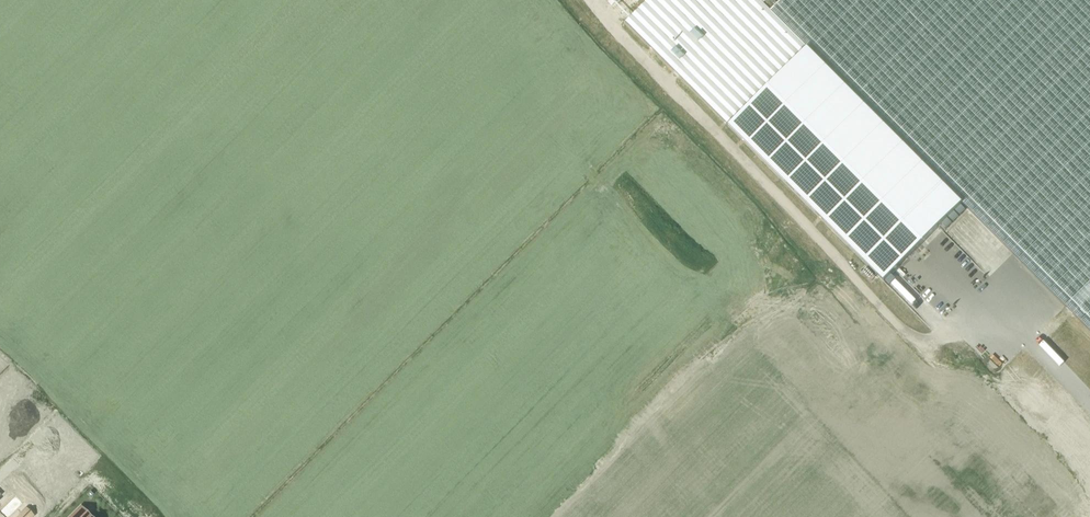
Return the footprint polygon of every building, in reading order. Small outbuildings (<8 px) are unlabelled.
[(806,46),(771,11),(761,0),(760,0),(648,0),(627,21),(728,123),(806,46)] [(771,11),(963,204),(1089,331),(1089,0),(783,0),(771,11)] [(961,201),(806,46),(728,123),(883,279),(961,201)] [(71,516),(90,516),(81,507),(71,516)]
